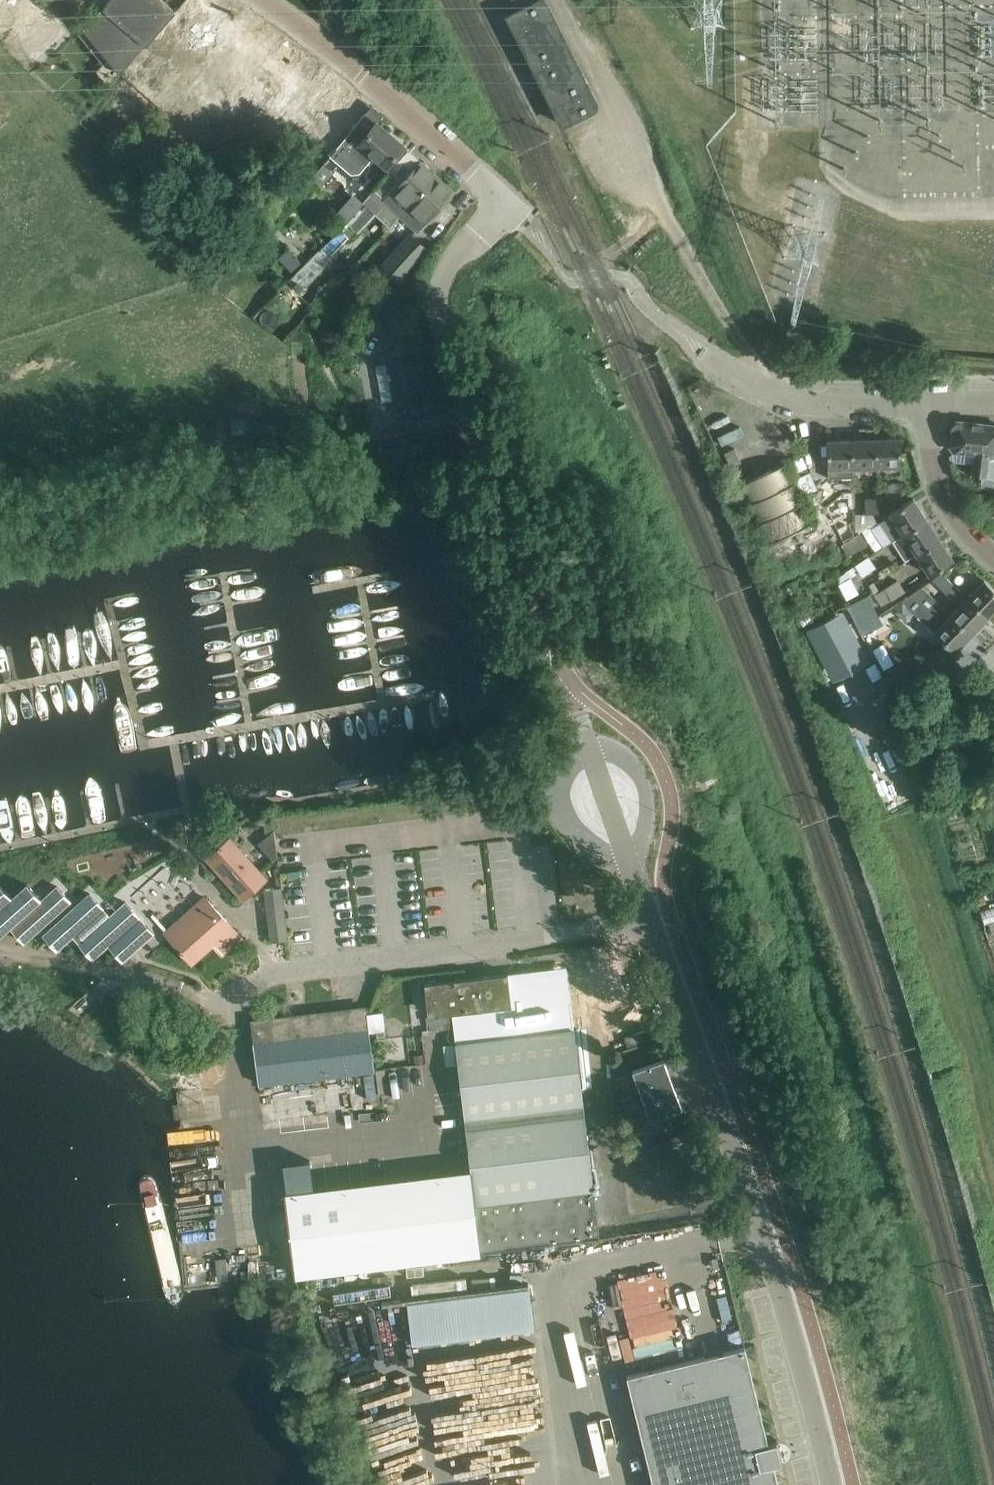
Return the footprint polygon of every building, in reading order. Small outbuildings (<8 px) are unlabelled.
[(11,0),(0,0),(0,17),(11,0)] [(125,71),(136,63),(140,56),(202,9),(183,39),(196,57),(227,33),(202,0),(190,0),(181,13),(171,0),(110,0),(92,28),(125,71)] [(504,15),(561,128),(563,127),(595,110),(597,109),(597,107),(597,104),(597,102),(547,2),(545,0),(534,0),(504,15)] [(190,93),(220,118),(234,101),(276,118),(291,99),(284,93),(273,88),(298,59),(306,40),(284,32),(266,16),(252,10),(238,26),(233,39),(193,86),(190,93)] [(369,131),(358,122),(349,132),(331,154),(330,155),(352,173),(359,172),(373,155),(391,170),(401,159),(409,149),(377,122),(369,131)] [(348,217),(340,226),(344,230),(349,224),(357,233),(361,229),(377,212),(391,225),(401,215),(436,176),(421,162),(413,170),(401,159),(391,170),(363,201),(348,217)] [(436,176),(401,215),(416,229),(451,191),(436,176)] [(383,266),(399,281),(427,250),(411,235),(383,266)] [(289,251),(281,259),(292,271),(301,263),(289,251)] [(312,256),(289,281),(301,292),(324,268),(312,256)] [(419,353),(388,358),(394,396),(426,390),(419,353)] [(951,424),(949,446),(954,452),(973,454),(971,474),(982,475),(987,476),(989,455),(981,454),(985,424),(956,421),(951,424)] [(993,491),(993,425),(985,424),(981,454),(989,455),(987,476),(982,475),(981,486),(993,491)] [(875,438),(876,466),(901,465),(900,437),(875,438)] [(852,467),(876,466),(875,438),(851,439),(852,467)] [(851,439),(826,440),(828,468),(828,477),(853,476),(852,467),(851,439)] [(735,448),(724,453),(730,467),(741,462),(735,448)] [(811,525),(783,463),(782,462),(738,482),(767,545),(811,525)] [(810,470),(795,478),(803,496),(818,489),(810,470)] [(958,476),(957,477),(967,499),(973,482),(958,476)] [(889,498),(902,497),(902,482),(889,483),(889,498)] [(855,535),(854,491),(842,492),(826,506),(843,543),(847,541),(855,535)] [(880,522),(870,528),(882,547),(891,541),(926,518),(913,497),(910,499),(890,513),(889,513),(890,515),(880,522)] [(878,513),(877,498),(865,498),(865,513),(878,513)] [(904,561),(916,553),(939,538),(926,518),(891,541),(904,561)] [(843,543),(841,544),(848,555),(854,551),(866,543),(859,532),(855,535),(847,541),(843,543)] [(953,559),(939,538),(916,553),(930,574),(953,559)] [(868,556),(855,564),(862,575),(875,567),(868,556)] [(962,572),(969,565),(963,559),(955,565),(962,572)] [(843,596),(854,591),(846,572),(834,577),(843,596)] [(987,616),(967,597),(942,573),(932,580),(959,606),(951,614),(951,615),(971,634),(987,616)] [(897,580),(874,595),(881,605),(904,591),(897,580)] [(967,597),(987,616),(993,609),(993,589),(984,580),(976,588),(975,587),(974,586),(973,585),(971,585),(970,585),(968,585),(967,586),(966,587),(966,588),(965,588),(965,590),(966,592),(966,594),(967,595),(968,596),(967,597)] [(911,594),(900,600),(953,651),(971,634),(951,615),(951,614),(922,586),(911,594)] [(867,595),(847,605),(861,634),(867,631),(879,624),(881,623),(867,595)] [(842,611),(806,630),(831,679),(868,660),(842,611)] [(259,844),(274,861),(278,857),(274,835),(274,831),(267,837),(259,844)] [(229,840),(209,858),(221,870),(222,872),(226,876),(237,888),(247,899),(254,892),(266,881),(260,874),(245,857),(229,840)] [(12,898),(0,885),(0,935),(10,926),(24,942),(70,901),(57,886),(42,900),(27,884),(12,898)] [(265,890),(269,926),(271,942),(287,940),(281,888),(265,890)] [(90,893),(43,934),(57,949),(72,936),(92,958),(108,944),(122,961),(154,933),(126,901),(103,921),(97,914),(103,908),(90,893)] [(201,912),(170,940),(191,962),(210,944),(220,955),(234,942),(224,932),(231,926),(205,897),(195,905),(201,912)] [(431,982),(425,983),(429,1015),(435,1015),(438,1014),(452,1013),(456,1043),(478,1040),(574,1028),(571,1002),(567,966),(565,966),(508,973),(431,982)] [(367,1009),(251,1023),(259,1083),(374,1070),(367,1009)] [(383,1010),(367,1012),(370,1032),(385,1030),(383,1010)] [(310,1160),(284,1164),(287,1192),(285,1192),(294,1276),(328,1272),(480,1253),(480,1252),(600,1238),(574,1028),(478,1040),(456,1043),(455,1043),(471,1170),(313,1189),(310,1160)] [(412,1054),(413,1063),(425,1062),(424,1052),(412,1054)] [(642,1095),(672,1084),(663,1059),(632,1071),(642,1095)] [(672,1084),(642,1095),(651,1120),(681,1108),(672,1084)] [(604,1388),(598,1343),(580,1346),(578,1331),(561,1333),(569,1386),(590,1383),(591,1390),(604,1388)] [(773,1464),(781,1462),(777,1442),(776,1441),(768,1443),(744,1346),(627,1375),(654,1484),(778,1484),(773,1464)] [(592,1410),(579,1413),(592,1466),(605,1463),(592,1410)]
